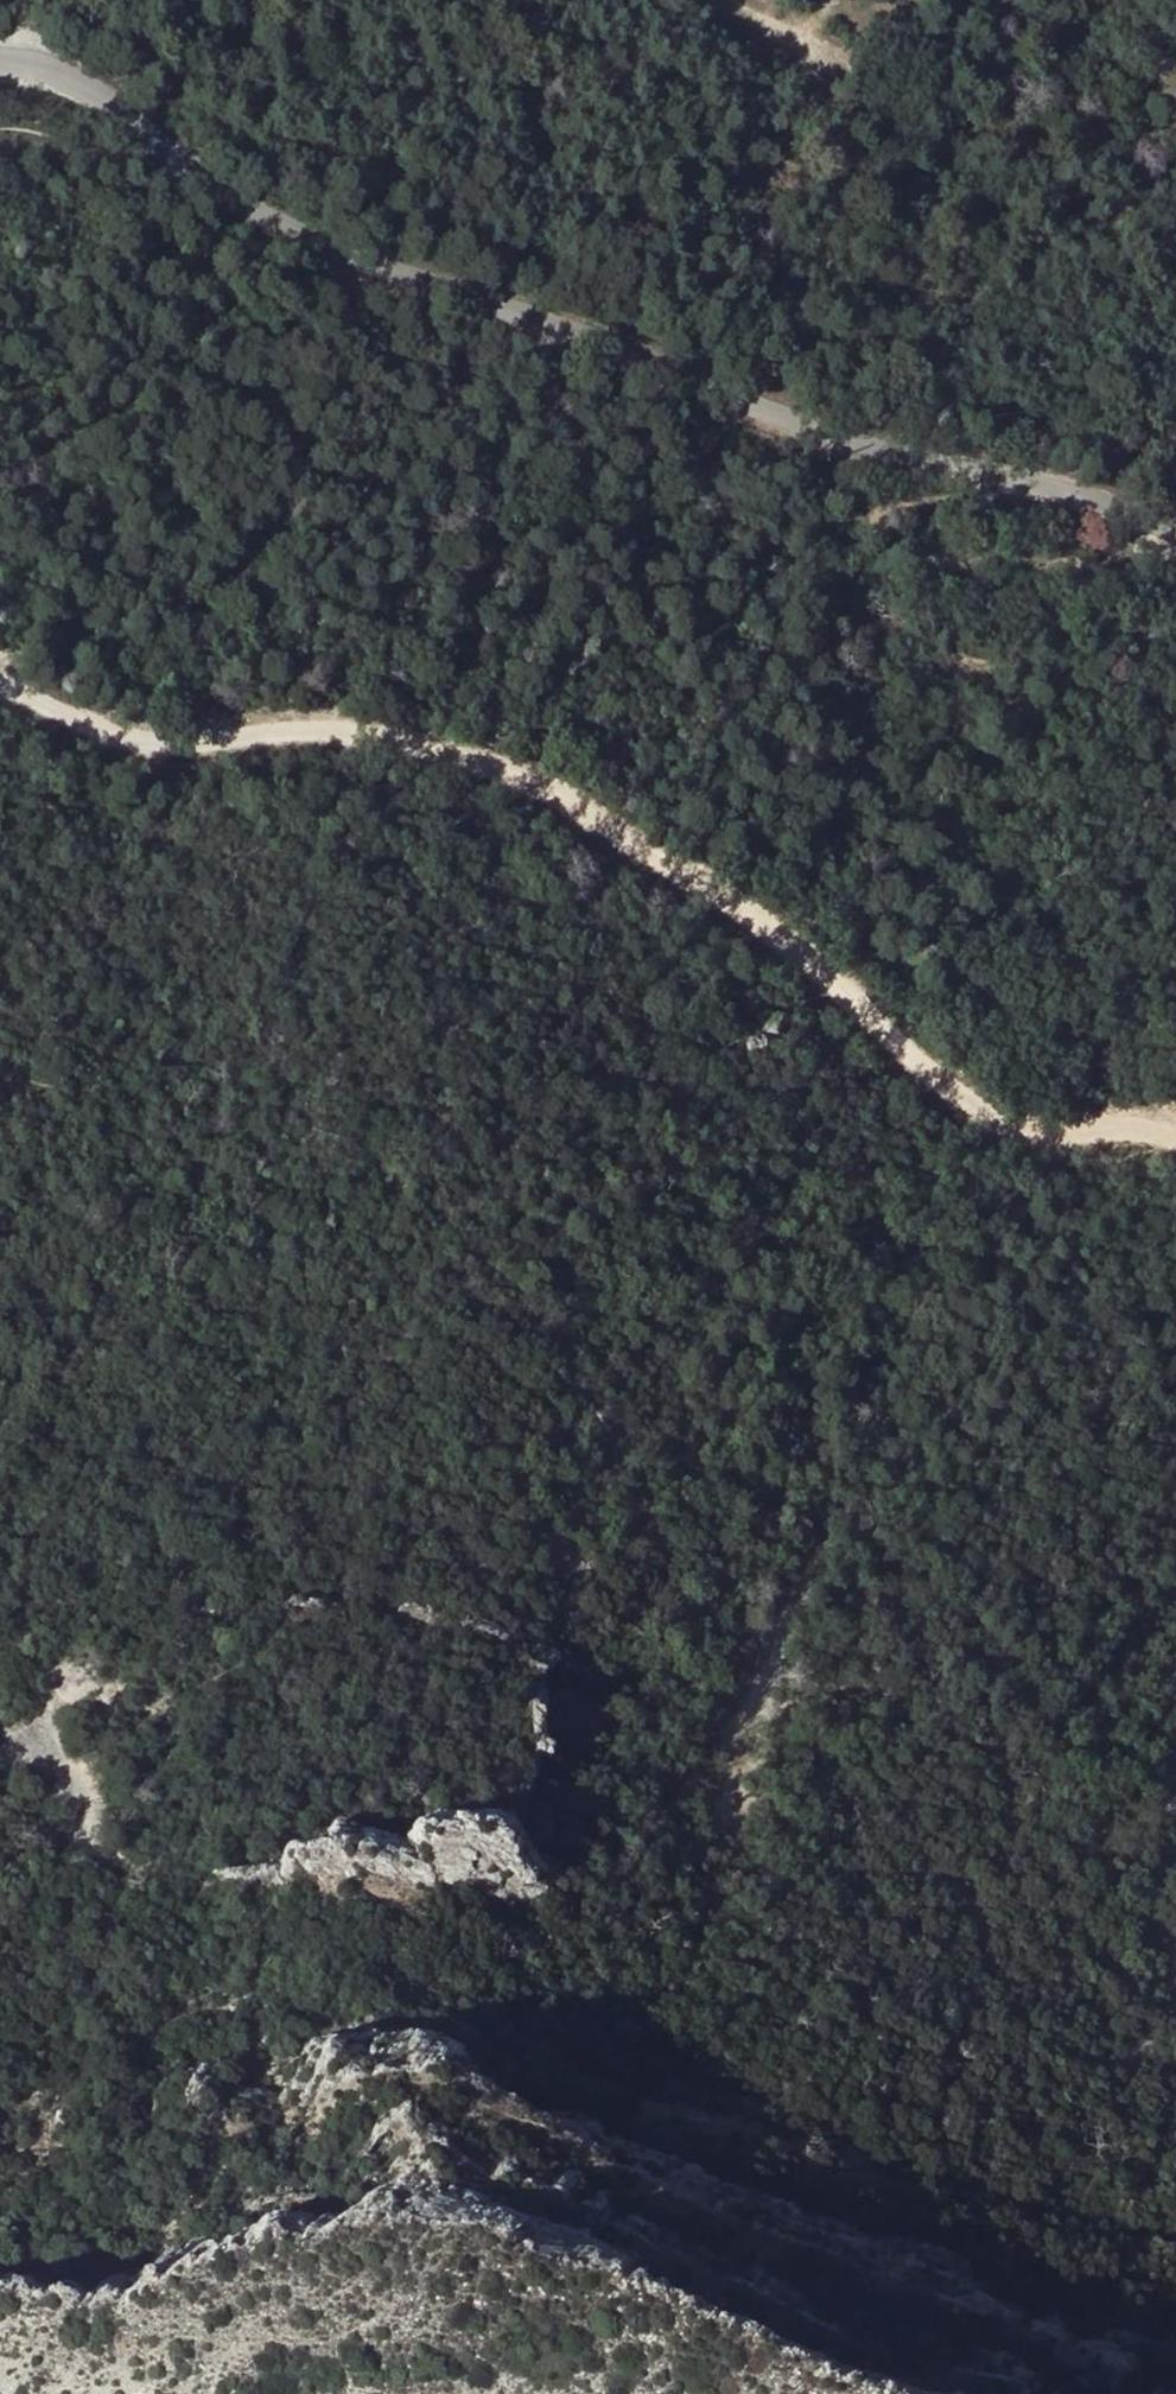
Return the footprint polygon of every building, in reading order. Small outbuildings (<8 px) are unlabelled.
[(374,1842),(374,1874),(417,1874),(417,1842),(374,1842)]
